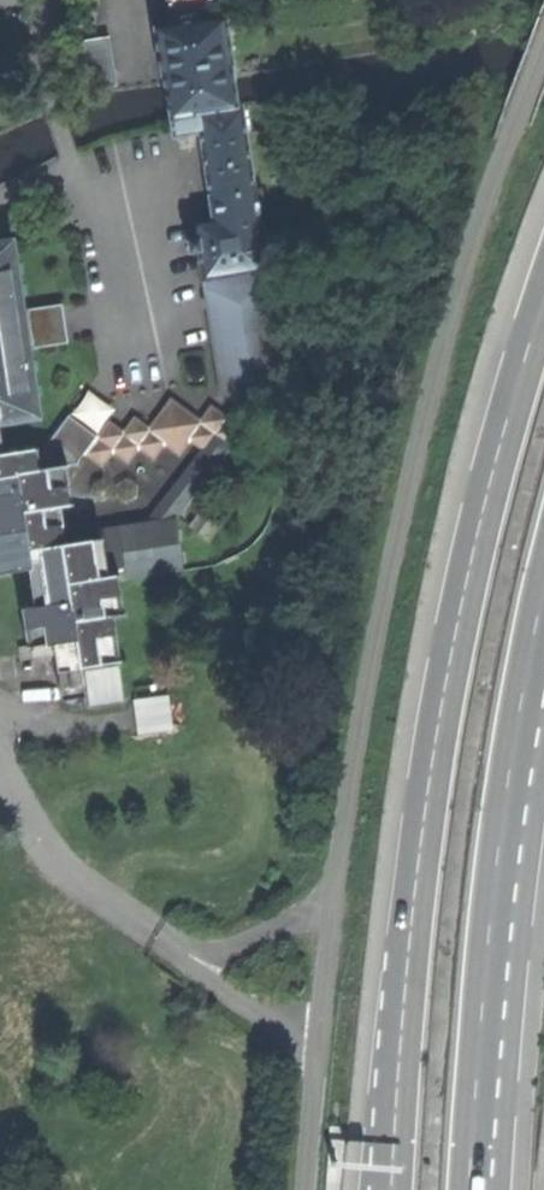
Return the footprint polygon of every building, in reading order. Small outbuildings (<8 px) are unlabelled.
[(174,25),(228,17),(226,0),(171,0),(174,25)] [(174,25),(156,28),(163,73),(167,72),(169,84),(174,118),(200,114),(238,108),(237,95),(235,80),(232,66),(235,66),(228,17),(174,25)] [(82,91),(117,85),(109,38),(74,44),(82,91)] [(244,107),(238,108),(200,114),(202,134),(210,201),(258,193),(244,107)] [(177,137),(202,134),(200,114),(174,118),(177,137)] [(262,212),(258,193),(210,201),(213,221),(262,212)] [(213,221),(197,225),(199,240),(201,253),(205,283),(272,273),(262,212),(213,221)] [(191,254),(201,253),(199,240),(189,241),(191,254)] [(40,418),(31,358),(50,354),(48,337),(29,340),(15,244),(0,245),(0,423),(40,418)] [(286,271),(272,273),(274,290),(288,288),(286,271)] [(274,290),(272,273),(205,283),(223,401),(242,398),(263,395),(289,391),(274,290)] [(242,398),(225,422),(240,433),(249,439),(276,403),(263,395),(242,398)] [(108,423),(98,436),(86,452),(102,464),(114,448),(128,459),(138,446),(152,457),(164,442),(179,453),(189,440),(203,451),(215,436),(230,447),(240,433),(225,422),(211,411),(200,425),(171,403),(149,432),(135,421),(124,435),(108,423)] [(5,453),(0,454),(0,577),(29,573),(33,608),(22,609),(28,650),(51,648),(59,700),(79,698),(74,669),(79,668),(112,664),(116,663),(108,620),(115,618),(108,579),(98,580),(92,544),(62,548),(55,511),(69,509),(63,472),(80,469),(78,461),(86,452),(98,436),(70,414),(44,447),(5,453)] [(117,700),(112,664),(79,668),(84,704),(117,700)] [(124,699),(130,736),(165,730),(160,693),(124,699)]
